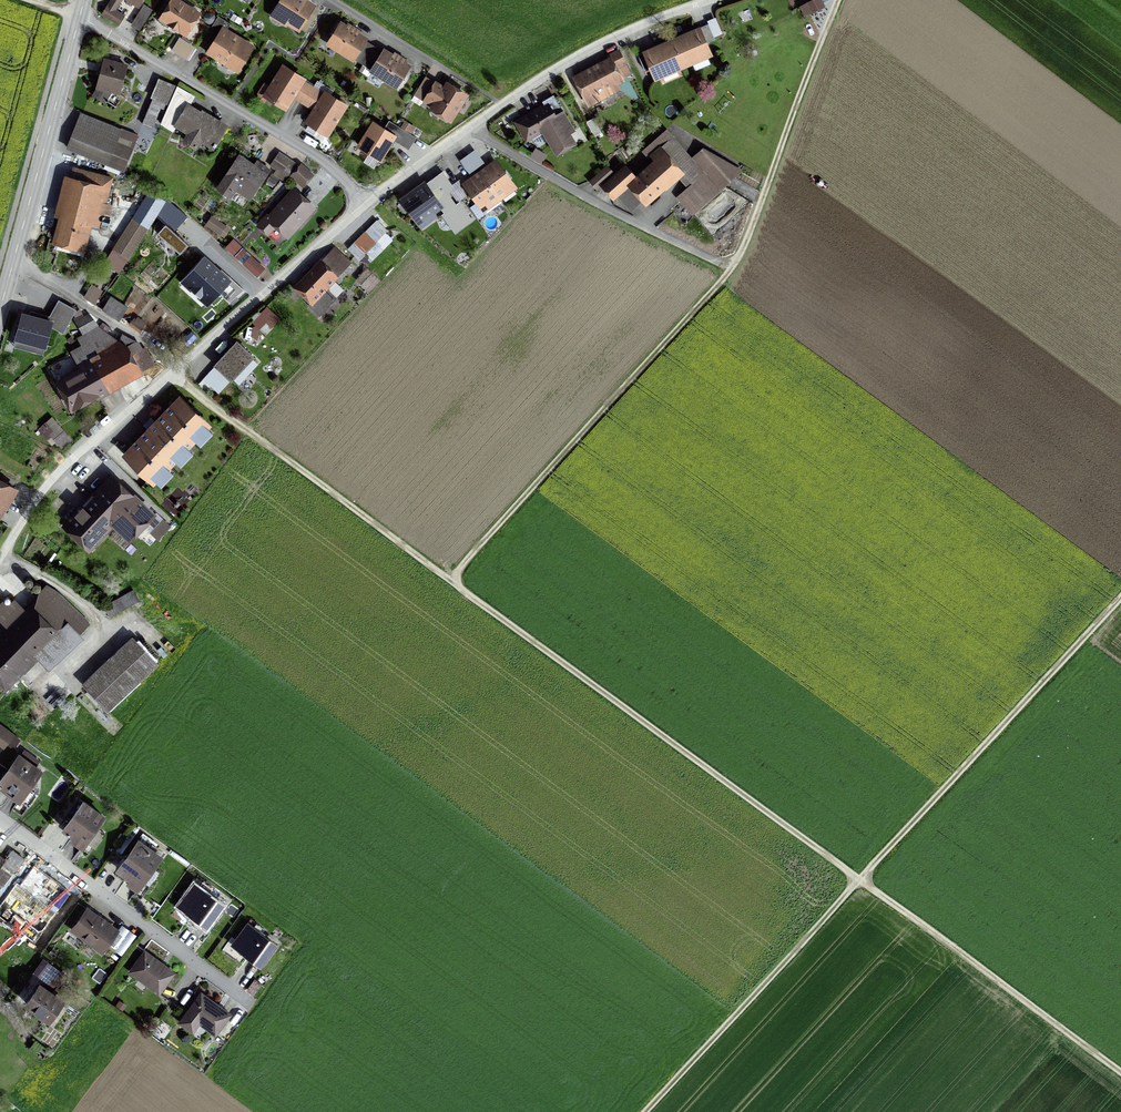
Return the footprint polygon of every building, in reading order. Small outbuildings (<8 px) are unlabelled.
[(121,0),(106,0),(99,10),(117,21),(123,12),(116,8),(121,0)] [(158,15),(186,33),(202,9),(188,0),(168,0),(158,15)] [(271,15),(304,35),(309,27),(303,23),(315,4),(307,0),(280,0),(271,15)] [(150,11),(143,7),(132,25),(139,30),(150,11)] [(342,18),(326,42),(354,61),(370,36),(342,18)] [(221,21),(204,49),(237,68),(253,40),(221,21)] [(673,42),(682,65),(691,61),(695,70),(712,63),(699,32),(673,42)] [(180,36),(171,50),(170,51),(186,61),(195,46),(180,36)] [(682,65),(673,42),(645,53),(654,76),(682,65)] [(610,55),(573,74),(587,102),(621,85),(619,80),(625,76),(624,73),(631,69),(619,45),(608,51),(610,55)] [(383,46),(369,71),(399,88),(413,63),(383,46)] [(302,100),(313,82),(304,77),(307,73),(282,58),(262,92),(285,107),(293,94),(302,100)] [(126,66),(100,61),(95,86),(121,91),(126,66)] [(427,73),(416,92),(433,102),(430,107),(451,120),(470,89),(449,76),(445,84),(427,73)] [(174,81),(156,74),(140,118),(155,124),(164,101),(166,102),(174,81)] [(313,82),(302,100),(311,105),(303,118),(328,133),(349,99),(324,84),(322,87),(313,82)] [(548,96),(514,120),(526,139),(540,129),(556,153),(579,138),(573,129),(578,126),(564,106),(558,110),(548,96)] [(228,122),(186,97),(171,122),(186,130),(182,137),(193,144),(195,139),(212,149),(228,122)] [(121,125),(78,109),(65,146),(123,167),(132,143),(116,138),(121,125)] [(373,124),(360,146),(380,158),(391,139),(393,136),(384,131),(373,124)] [(387,126),(384,131),(393,136),(391,139),(409,150),(416,138),(400,128),(397,132),(387,126)] [(632,183),(649,200),(678,173),(691,187),(678,199),(692,214),(738,169),(701,147),(691,156),(671,135),(650,155),(656,161),(632,183)] [(458,154),(468,169),(485,159),(475,143),(458,154)] [(536,149),(531,157),(541,163),(546,155),(536,149)] [(278,150),(269,164),(284,174),(294,160),(278,150)] [(255,161),(252,164),(238,155),(224,175),(213,191),(228,202),(235,192),(250,202),(271,172),(255,161)] [(480,174),(497,197),(515,183),(499,161),(480,174)] [(68,171),(63,169),(53,212),(58,213),(52,240),(84,247),(90,221),(99,223),(102,210),(110,212),(113,198),(107,196),(112,171),(70,162),(68,171)] [(300,163),(291,175),(304,186),(314,174),(300,163)] [(613,173),(606,166),(590,181),(597,188),(613,173)] [(604,185),(616,198),(632,183),(620,170),(604,185)] [(497,197),(480,174),(465,185),(486,213),(501,202),(497,197)] [(266,215),(259,223),(267,231),(274,223),(287,235),(316,203),(294,182),(265,214),(266,215)] [(425,185),(403,201),(418,222),(440,206),(445,214),(457,205),(441,183),(429,191),(425,185)] [(148,193),(131,220),(147,230),(156,216),(164,203),(148,193)] [(166,199),(164,203),(156,216),(174,233),(187,218),(166,199)] [(375,219),(348,250),(361,261),(388,230),(375,219)] [(131,220),(104,264),(120,274),(147,230),(131,220)] [(332,246),(293,291),(312,308),(351,263),(332,246)] [(231,282),(204,257),(180,283),(207,308),(231,282)] [(111,297),(103,309),(118,319),(126,307),(111,297)] [(50,321),(23,314),(18,338),(46,347),(51,326),(63,333),(68,325),(53,316),(50,321)] [(82,370),(59,383),(73,410),(155,365),(146,348),(140,351),(135,341),(123,334),(119,341),(87,314),(77,320),(84,334),(79,337),(83,346),(72,352),(82,370)] [(236,342),(217,365),(233,378),(252,356),(236,342)] [(215,368),(204,379),(219,392),(229,382),(215,368)] [(180,398),(126,455),(153,481),(208,424),(180,398)] [(18,482),(0,472),(0,514),(18,482)] [(147,509),(111,477),(66,526),(89,546),(112,521),(125,533),(147,509)] [(0,627),(0,679),(7,686),(35,657),(45,666),(81,629),(90,619),(47,578),(0,627)] [(132,582),(101,601),(110,614),(140,596),(132,582)] [(130,629),(81,680),(109,708),(159,657),(130,629)] [(5,747),(14,734),(0,724),(0,744),(5,747)] [(6,785),(3,790),(29,808),(38,795),(28,788),(40,771),(34,766),(38,760),(25,750),(20,757),(20,756),(1,782),(6,785)] [(83,802),(64,828),(85,843),(104,817),(83,802)] [(139,842),(119,869),(140,884),(159,857),(139,842)] [(2,865),(14,873),(25,857),(10,846),(4,854),(0,851),(0,867),(2,865)] [(71,893),(34,866),(10,899),(47,926),(71,893)] [(212,895),(195,883),(180,903),(193,913),(191,916),(207,927),(222,907),(210,898),(212,895)] [(87,909),(73,929),(102,951),(117,931),(87,909)] [(249,922),(232,946),(261,966),(278,942),(249,922)] [(126,936),(115,950),(121,954),(132,941),(126,936)] [(147,949),(131,971),(160,992),(176,970),(147,949)] [(68,976),(44,959),(35,972),(56,987),(59,989),(68,976)] [(41,984),(27,1004),(49,1020),(67,994),(59,989),(56,987),(52,992),(41,984)] [(201,993),(181,1020),(194,1030),(198,1025),(214,1036),(230,1014),(201,993)]
